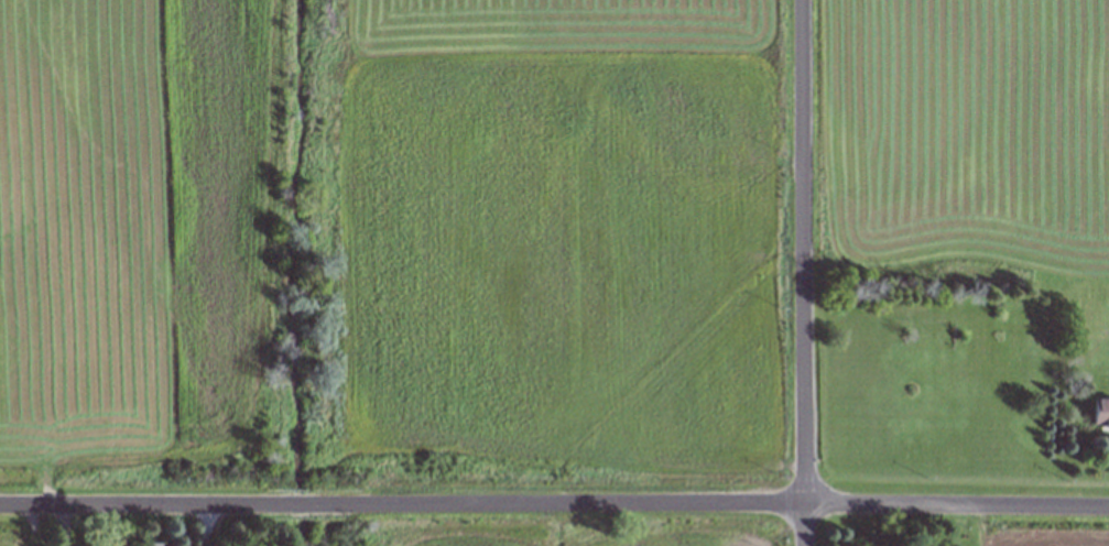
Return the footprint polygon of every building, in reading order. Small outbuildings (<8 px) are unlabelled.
[(1108,427),(1108,401),(1087,400),(1087,427),(1108,427)]
